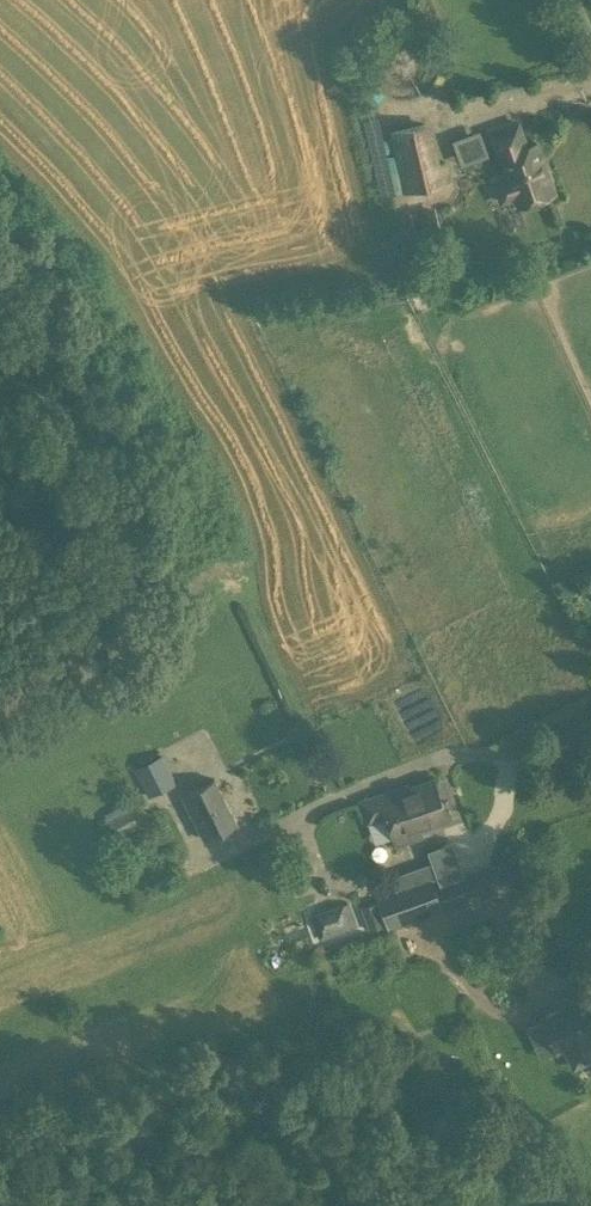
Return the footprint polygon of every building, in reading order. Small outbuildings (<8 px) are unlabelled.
[(538,142),(530,145),(521,118),(487,130),(496,155),(503,174),(490,179),(500,205),(515,199),(517,204),(555,190),(538,142)] [(440,161),(431,121),(388,131),(391,144),(380,146),(391,194),(452,180),(447,160),(440,161)] [(451,137),(460,162),(483,155),(475,129),(451,137)] [(414,233),(440,227),(435,206),(409,212),(414,233)] [(134,768),(148,796),(176,782),(162,754),(134,768)] [(180,794),(203,840),(237,823),(214,777),(180,794)] [(384,814),(392,836),(396,847),(424,837),(421,826),(446,817),(433,779),(396,791),(394,788),(360,800),(367,820),(384,814)] [(114,835),(138,823),(130,809),(107,820),(114,835)] [(508,858),(488,865),(498,890),(517,883),(508,858)] [(429,879),(376,899),(382,913),(435,892),(432,886),(429,879)] [(357,927),(349,901),(311,914),(319,939),(357,927)] [(575,1001),(572,993),(556,1001),(559,1008),(539,1018),(541,1022),(529,1027),(543,1057),(563,1048),(572,1069),(590,1061),(590,1003),(587,995),(575,1001)]
